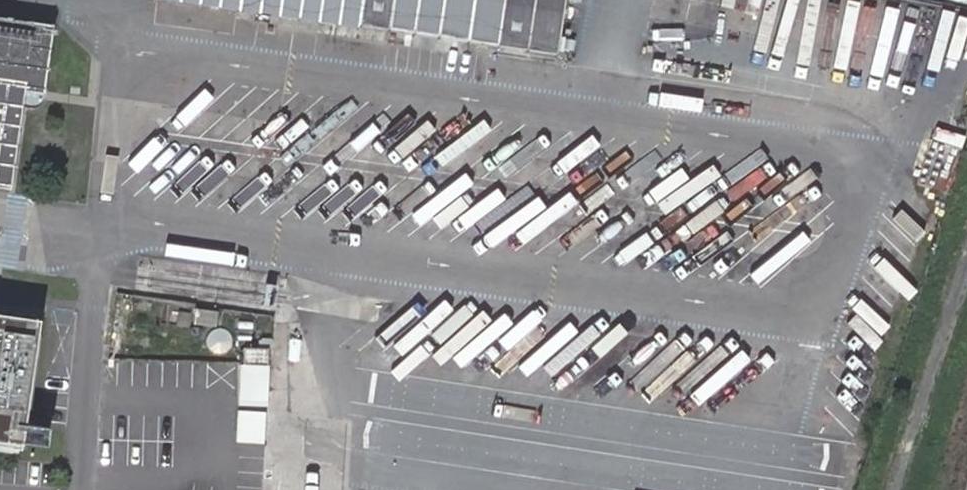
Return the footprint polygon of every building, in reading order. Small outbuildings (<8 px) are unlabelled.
[(173,10),(569,70),(580,0),(175,0),(173,10)] [(721,9),(784,26),(791,0),(723,0),(721,9)] [(1,197),(4,176),(14,177),(24,101),(32,103),(34,84),(49,86),(58,34),(47,30),(0,23),(0,197),(1,197)] [(0,309),(0,436),(21,439),(39,315),(0,309)] [(283,366),(258,361),(255,378),(281,382),(283,366)] [(269,412),(241,410),(239,440),(267,442),(269,412)]
